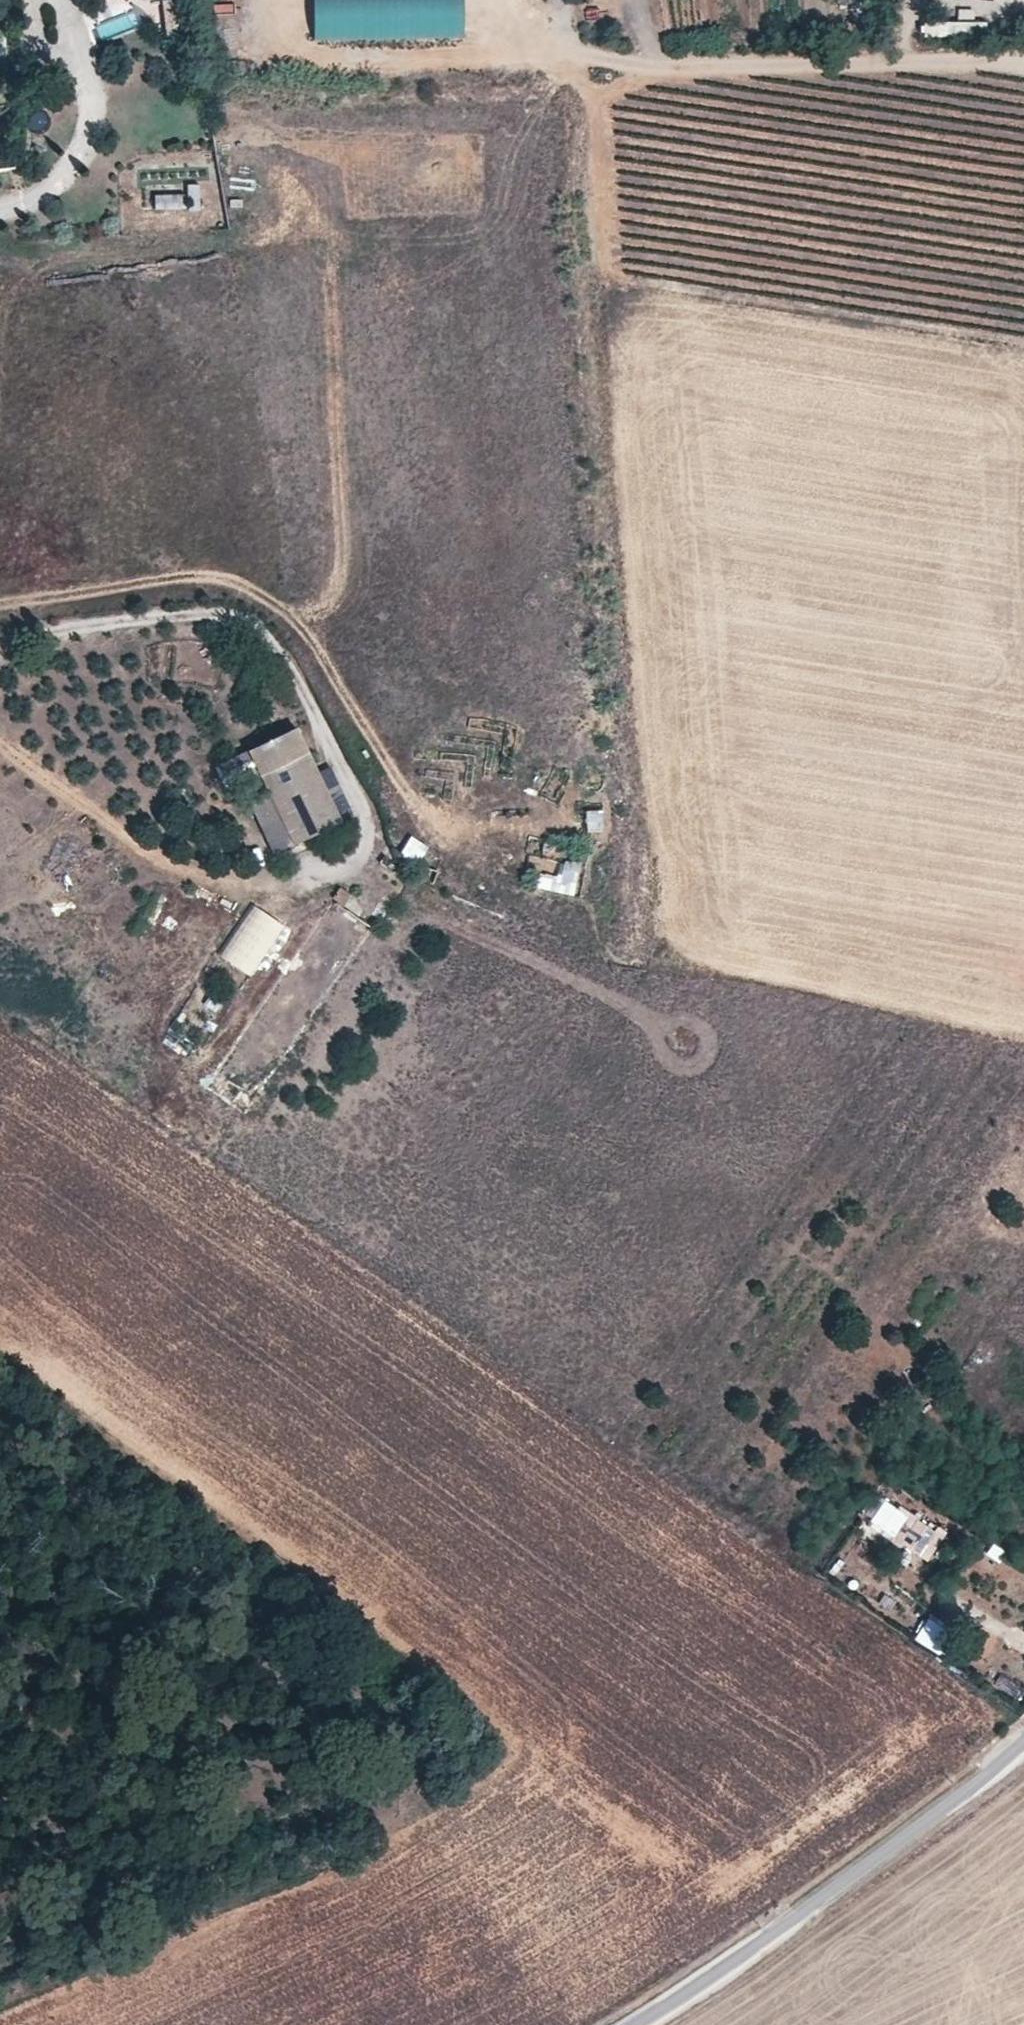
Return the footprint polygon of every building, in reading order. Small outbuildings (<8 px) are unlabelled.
[(318,38),(465,37),(465,0),(317,0),(318,38)] [(198,208),(199,188),(152,188),(152,207),(198,208)] [(304,742),(257,767),(281,813),(304,857),(351,833),(304,742)] [(586,809),(585,830),(602,831),(603,809),(586,809)] [(287,866),(304,857),(281,813),(264,822),(287,866)] [(404,852),(399,862),(430,882),(437,870),(404,852)] [(533,887),(572,893),(574,875),(536,869),(533,887)] [(257,978),(287,925),(249,903),(219,956),(257,978)] [(884,1498),(865,1521),(888,1538),(906,1515),(884,1498)] [(913,1640),(939,1651),(950,1627),(923,1616),(913,1640)]
